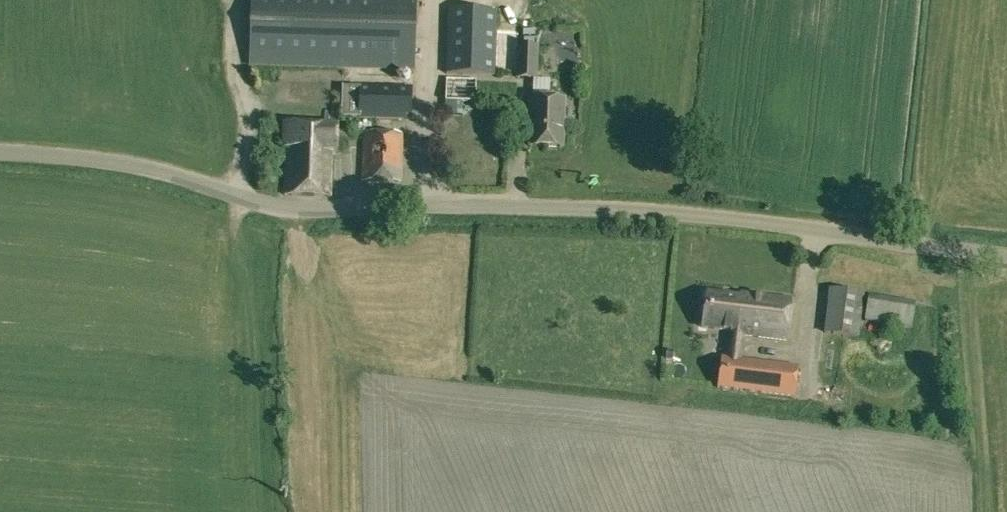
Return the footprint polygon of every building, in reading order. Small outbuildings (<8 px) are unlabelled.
[(343,68),(402,70),(414,70),(417,0),(251,0),(249,65),(343,68)] [(496,57),(497,45),(497,10),(447,9),(447,74),(496,76),(496,57)] [(539,45),(518,46),(518,58),(517,79),(538,79),(539,45)] [(446,78),(446,101),(462,102),(476,102),(477,77),(446,78)] [(413,86),(402,86),(342,85),(342,117),(411,120),(413,86)] [(564,99),(533,98),(531,146),(562,147),(564,99)] [(462,102),(446,101),(446,114),(462,114),(462,102)] [(338,126),(284,123),(282,148),(286,148),(283,195),(329,197),(331,151),(336,152),(338,126)] [(402,183),(404,133),(364,132),(362,182),(402,183)] [(829,288),(824,333),(859,338),(865,292),(829,288)] [(707,293),(703,327),(730,330),(727,357),(721,356),(718,387),(795,397),(799,366),(742,359),(745,336),(788,341),(793,301),(740,294),(739,297),(707,293)] [(870,297),(866,321),(912,329),(917,303),(870,297)]
